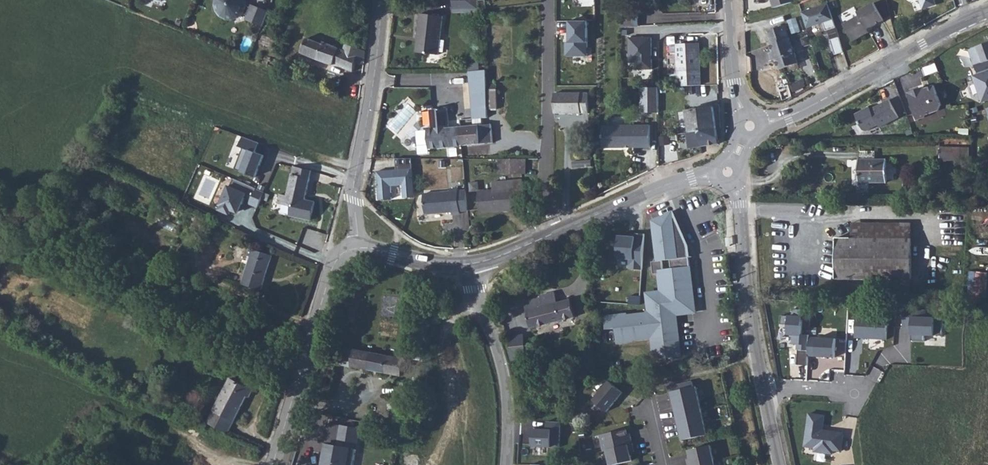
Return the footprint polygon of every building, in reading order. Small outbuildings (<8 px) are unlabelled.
[(263,26),(269,11),(253,5),(252,8),(246,5),(246,1),(246,0),(217,0),(217,5),(218,11),(222,16),(227,19),(234,19),(240,17),(243,14),(248,16),(247,20),(263,26)] [(454,9),(478,9),(478,0),(453,0),(454,9)] [(774,8),(793,2),(793,0),(771,0),(774,8)] [(923,9),(936,5),(934,0),(920,0),(923,9)] [(860,15),(843,24),(853,42),(870,32),(868,29),(884,20),(874,3),(858,12),(860,15)] [(827,31),(836,28),(829,4),(802,12),(807,28),(824,22),(827,31)] [(416,52),(439,55),(443,17),(421,14),(416,52)] [(799,19),(789,20),(792,34),(801,32),(799,19)] [(588,57),(588,21),(569,21),(569,42),(565,42),(565,57),(588,57)] [(771,43),(789,38),(786,26),(768,31),(771,43)] [(275,51),(280,40),(264,34),(259,45),(275,51)] [(789,38),(771,43),(773,52),(772,52),(774,60),(776,59),(779,69),(799,63),(795,52),(790,37),(789,38)] [(804,46),(811,44),(809,37),(802,39),(804,46)] [(307,38),(302,53),(334,65),(334,63),(354,72),(356,63),(364,65),(366,51),(346,44),(344,50),(321,41),(320,43),(307,38)] [(839,38),(831,41),(836,55),(844,53),(839,38)] [(679,86),(701,85),(699,43),(678,44),(678,45),(678,53),(679,86)] [(973,48),(970,50),(978,74),(987,70),(987,43),(973,48)] [(623,46),(624,87),(638,87),(637,46),(623,46)] [(472,108),(488,107),(487,70),(474,71),(470,72),(469,72),(472,108)] [(978,74),(973,75),(982,102),(987,100),(987,70),(978,74)] [(912,107),(917,120),(926,117),(927,115),(939,110),(942,105),(935,85),(925,89),(920,91),(919,89),(908,93),(913,107),(912,107)] [(641,113),(647,113),(647,91),(659,91),(659,88),(640,88),(641,113)] [(489,109),(498,109),(497,89),(489,89),(488,89),(489,109)] [(647,113),(659,113),(659,91),(647,91),(647,113)] [(589,113),(589,93),(555,93),(555,113),(589,113)] [(899,117),(890,100),(871,110),(868,111),(867,108),(855,114),(864,130),(867,131),(879,125),(880,127),(899,117)] [(482,118),(488,118),(488,107),(472,108),(473,119),(482,118)] [(687,111),(690,132),(717,128),(714,107),(687,111)] [(463,146),(461,127),(449,128),(448,108),(430,110),(432,130),(428,130),(429,148),(463,146)] [(474,125),(461,127),(463,146),(493,143),(491,124),(483,125),(482,118),(473,119),(474,125)] [(423,149),(429,148),(428,130),(425,123),(419,131),(420,147),(423,149)] [(603,126),(604,148),(626,148),(626,146),(630,146),(631,148),(651,147),(650,125),(603,126)] [(690,132),(687,133),(689,148),(719,144),(717,128),(690,132)] [(257,143),(239,136),(236,146),(241,148),(232,170),(254,179),(263,156),(253,152),(257,143)] [(663,154),(670,153),(669,145),(662,146),(663,154)] [(940,161),(961,161),(961,147),(940,147),(940,161)] [(968,147),(961,147),(961,161),(969,161),(968,147)] [(860,151),(860,160),(876,160),(876,151),(860,151)] [(400,199),(415,199),(413,158),(397,158),(398,171),(375,172),(377,201),(391,200),(390,186),(399,185),(400,199)] [(526,159),(504,159),(504,174),(526,174),(526,159)] [(859,182),(887,182),(887,160),(876,160),(860,160),(859,160),(859,182)] [(291,216),(311,220),(315,202),(305,200),(306,198),(303,197),(303,194),(306,195),(312,171),(294,167),(288,196),(280,194),(278,203),(293,206),(291,216)] [(215,210),(227,215),(228,212),(235,214),(241,200),(256,207),(263,192),(232,178),(228,187),(225,186),(215,210)] [(494,190),(479,192),(481,213),(525,209),(523,179),(518,180),(518,189),(514,189),(513,180),(493,182),(494,190)] [(470,192),(480,191),(479,182),(469,182),(470,192)] [(757,189),(754,191),(754,197),(767,195),(766,186),(761,187),(757,189)] [(460,211),(468,210),(466,190),(458,191),(458,188),(450,189),(451,192),(424,194),(426,214),(452,212),(452,214),(460,213),(460,211)] [(688,246),(673,212),(667,215),(653,221),(654,227),(658,261),(652,262),(654,274),(659,274),(661,292),(652,293),(653,305),(651,306),(652,311),(646,312),(646,314),(628,316),(628,314),(605,317),(606,330),(616,328),(617,343),(635,341),(635,340),(653,338),(655,360),(681,356),(676,314),(676,308),(695,306),(688,246)] [(190,227),(202,233),(208,221),(196,215),(190,227)] [(912,223),(852,223),(851,239),(912,239),(912,223)] [(636,233),(636,236),(619,235),(617,259),(630,259),(629,269),(643,270),(645,234),(636,233)] [(866,279),(911,279),(912,239),(851,239),(837,239),(836,279),(866,279)] [(250,248),(248,256),(251,257),(243,284),(262,290),(273,255),(257,250),(250,248)] [(971,271),(969,293),(987,295),(987,273),(971,271)] [(911,279),(866,279),(866,295),(911,295),(911,279)] [(525,302),(531,328),(575,317),(571,299),(558,303),(555,292),(540,296),(541,298),(525,302)] [(676,308),(676,314),(680,314),(696,312),(695,306),(676,308)] [(801,315),(781,313),(779,335),(791,336),(790,344),(796,345),(795,365),(806,365),(806,354),(808,336),(800,335),(801,315)] [(933,317),(909,317),(909,341),(924,342),(924,335),(933,336),(933,317)] [(887,323),(854,321),(853,339),(886,340),(887,323)] [(155,342),(168,349),(175,336),(162,329),(155,342)] [(509,336),(510,349),(523,348),(525,359),(527,359),(524,334),(509,336)] [(836,339),(808,336),(806,354),(834,357),(836,339)] [(342,365),(351,367),(355,349),(345,348),(342,365)] [(523,348),(510,349),(512,360),(525,359),(523,348)] [(355,349),(351,367),(402,376),(404,366),(410,368),(411,359),(355,349)] [(592,378),(591,372),(580,374),(575,375),(576,382),(592,378)] [(208,423),(228,433),(241,409),(239,408),(241,404),(243,405),(247,396),(249,397),(253,390),(230,378),(208,423)] [(150,389),(154,391),(158,383),(154,381),(150,389)] [(610,381),(594,400),(607,411),(623,392),(610,381)] [(672,392),(683,440),(708,435),(697,386),(694,387),(693,381),(673,386),(675,391),(672,392)] [(389,404),(390,414),(400,413),(409,412),(406,392),(398,393),(399,403),(389,404)] [(824,429),(826,413),(807,411),(802,446),(814,447),(813,452),(831,454),(832,451),(842,452),(844,432),(824,429)] [(560,447),(561,422),(547,421),(547,429),(534,429),(533,446),(560,447)] [(329,423),(323,453),(325,454),(327,444),(337,446),(341,426),(329,423)] [(360,429),(341,426),(337,446),(327,444),(325,454),(323,453),(321,464),(353,464),(360,429)] [(608,450),(633,444),(631,437),(628,437),(627,429),(601,435),(604,451),(608,450)] [(608,450),(611,464),(614,464),(633,461),(631,452),(635,452),(633,444),(608,450)] [(690,450),(692,458),(688,459),(689,464),(697,464),(715,461),(711,445),(690,450)]
